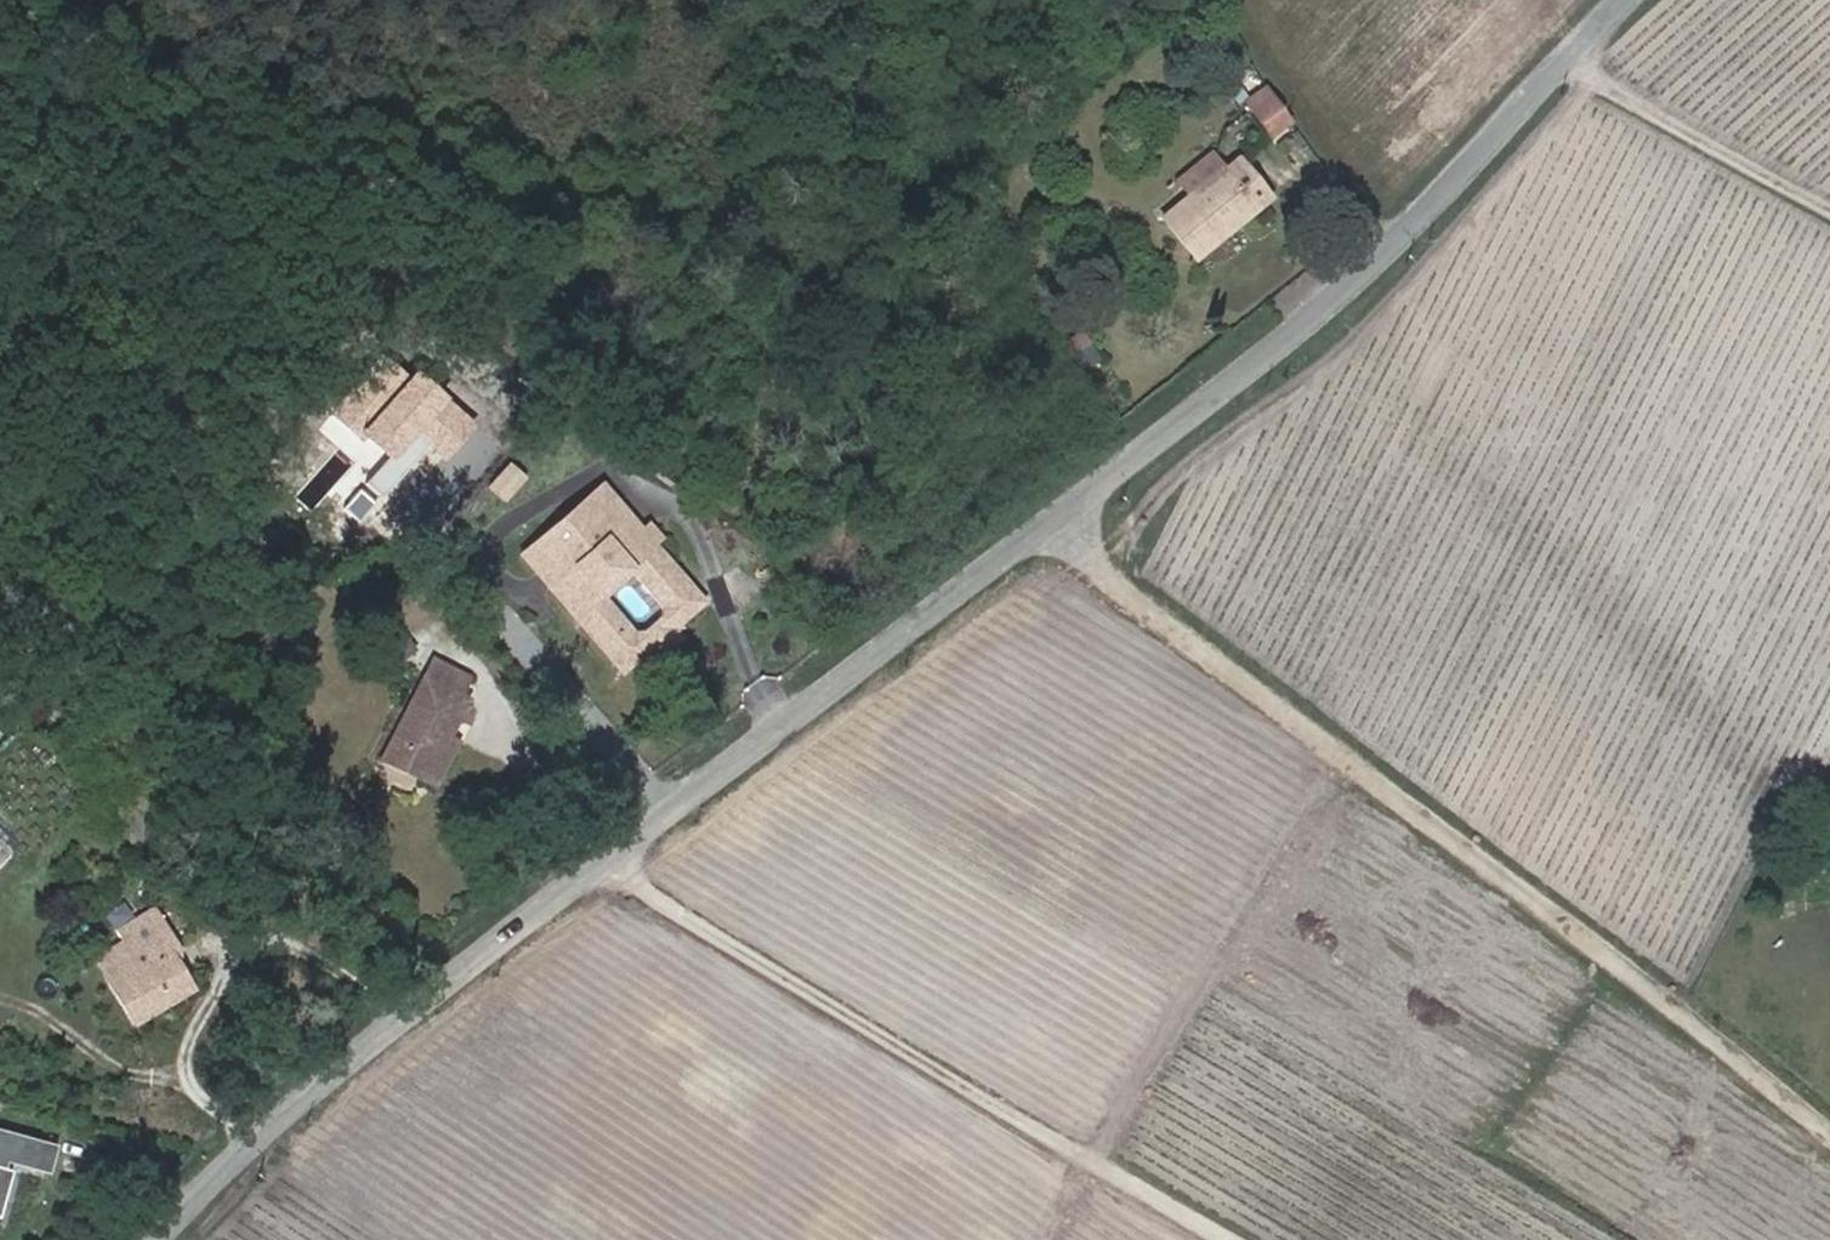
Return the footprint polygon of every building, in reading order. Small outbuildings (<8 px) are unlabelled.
[(1249,110),(1272,94),(1268,87),(1244,104),(1249,110)] [(1268,137),(1291,121),(1272,94),(1249,110),(1268,137)] [(1190,195),(1223,169),(1211,154),(1178,180),(1190,195)] [(1194,258),(1270,198),(1239,160),(1224,171),(1223,169),(1190,195),(1162,217),(1194,258)] [(1099,359),(1083,333),(1052,352),(1068,379),(1099,359)] [(399,457),(421,432),(431,441),(449,457),(476,426),(448,401),(450,399),(420,373),(412,382),(383,357),(340,406),(333,414),(363,439),(369,432),(395,454),(399,457)] [(431,441),(421,432),(399,457),(395,454),(371,481),(376,485),(386,494),(431,441)] [(491,486),(507,501),(527,478),(512,464),(491,486)] [(652,546),(660,538),(648,524),(641,531),(601,486),(522,555),(622,670),(648,648),(651,651),(658,646),(672,633),(679,628),(676,625),(701,602),(652,546)] [(375,502),(362,491),(346,510),(359,521),(375,502)] [(662,651),(677,639),(672,633),(658,646),(662,651)] [(459,695),(467,678),(434,660),(390,742),(401,748),(392,764),(435,786),(454,748),(444,743),(448,737),(467,700),(459,695)] [(454,748),(458,742),(448,737),(444,743),(454,748)] [(392,764),(401,748),(390,742),(382,759),(392,764)] [(107,915),(116,930),(135,919),(126,903),(107,915)] [(134,1024),(192,990),(177,966),(174,968),(165,953),(176,946),(153,908),(135,919),(116,930),(123,941),(94,958),(134,1024)] [(177,966),(176,946),(165,953),(174,968),(177,966)] [(52,1148),(0,1133),(0,1157),(46,1170),(52,1148)] [(13,1172),(0,1168),(0,1216),(13,1172)]
